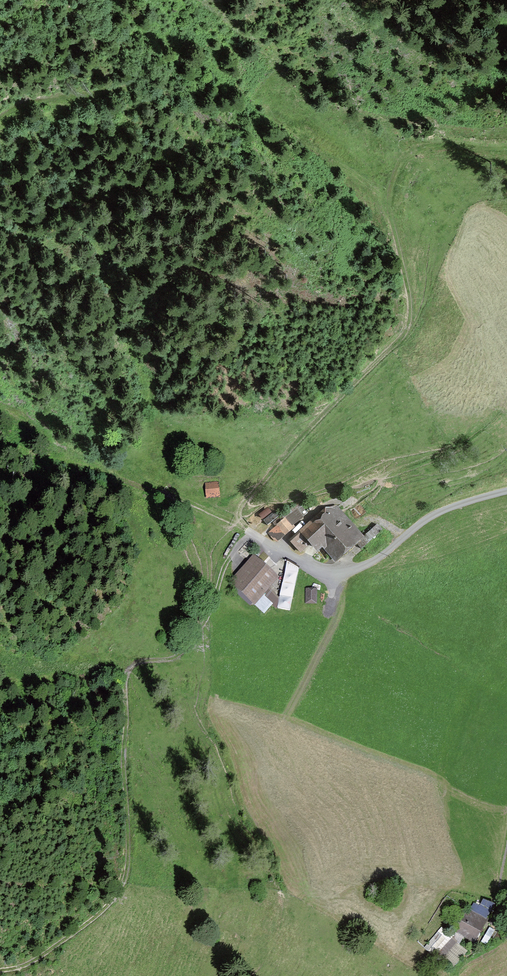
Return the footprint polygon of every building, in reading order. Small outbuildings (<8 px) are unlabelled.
[(216,484),(208,485),(209,496),(217,495),(216,484)] [(274,506),(262,512),(266,523),(279,517),(274,506)] [(303,531),(292,540),(301,551),(312,542),(318,548),(325,542),(336,555),(359,536),(352,527),(346,532),(329,513),(313,527),(309,524),(302,530),(303,531)] [(283,515),(274,523),(277,526),(270,532),(276,540),(292,526),(283,515)] [(247,561),(251,564),(255,561),(256,562),(262,555),(256,550),(247,561)] [(251,564),(234,583),(253,601),(274,579),(256,562),(255,561),(251,564)] [(315,592),(307,592),(307,602),(315,602),(315,592)] [(485,919),(468,909),(455,931),(459,934),(460,933),(475,942),(483,929),(480,928),(485,919)] [(450,933),(454,927),(441,919),(424,946),(454,964),(467,943),(450,933)]
